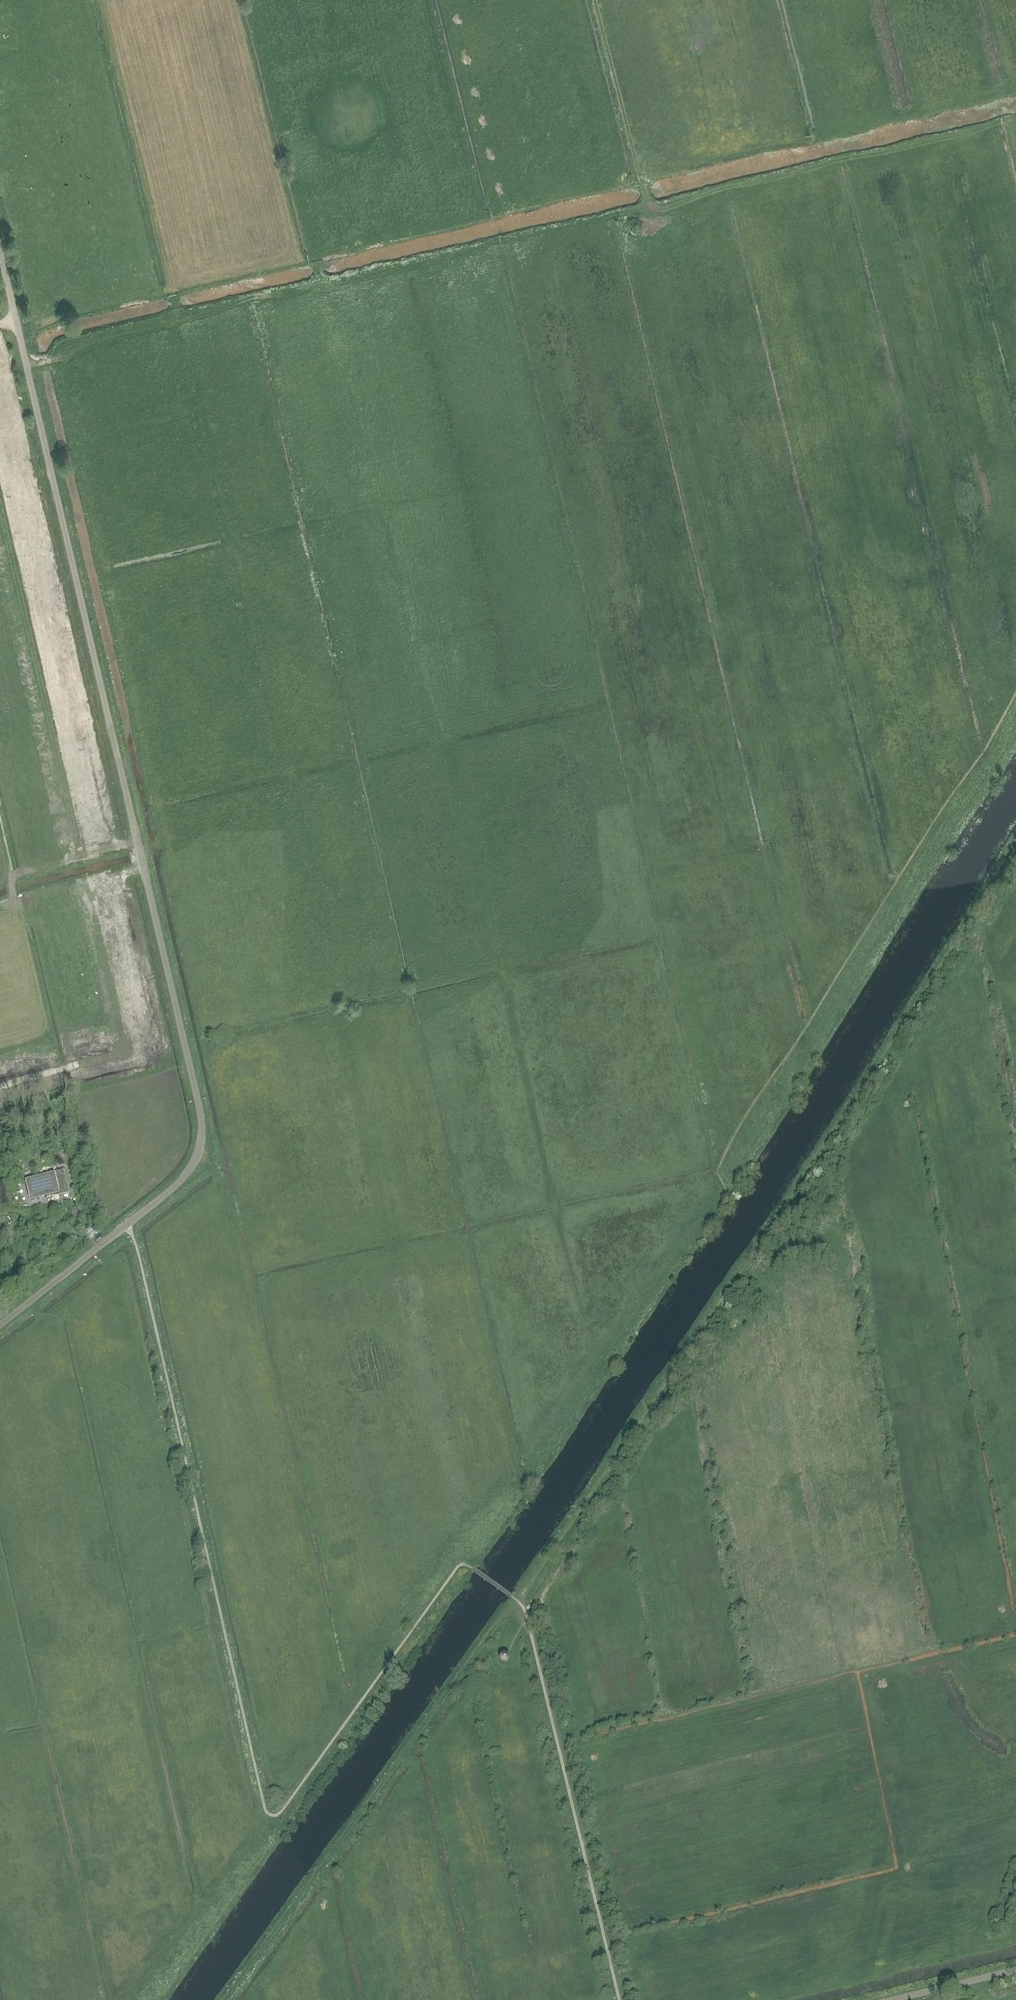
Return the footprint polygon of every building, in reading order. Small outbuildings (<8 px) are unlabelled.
[(30,1200),(58,1193),(59,1195),(68,1193),(63,1171),(24,1181),(25,1181),(30,1200)] [(71,1209),(73,1223),(82,1222),(81,1208),(71,1209)] [(56,1216),(51,1220),(58,1231),(63,1228),(56,1216)]
